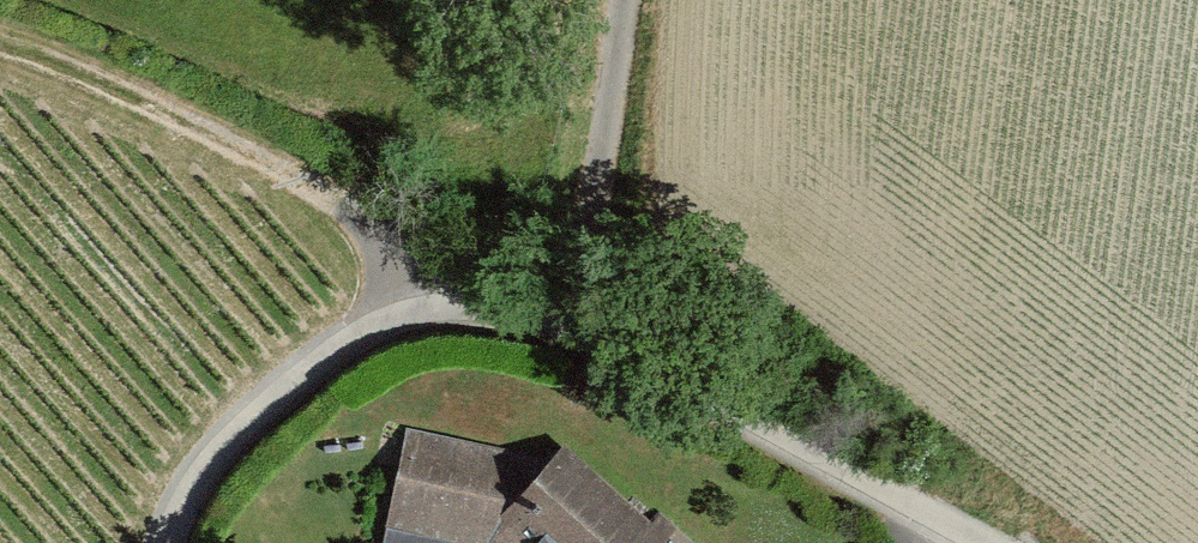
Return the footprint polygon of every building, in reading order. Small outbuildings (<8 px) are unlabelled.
[(575,454),(542,487),(420,459),(401,542),(664,542),(575,454)]
